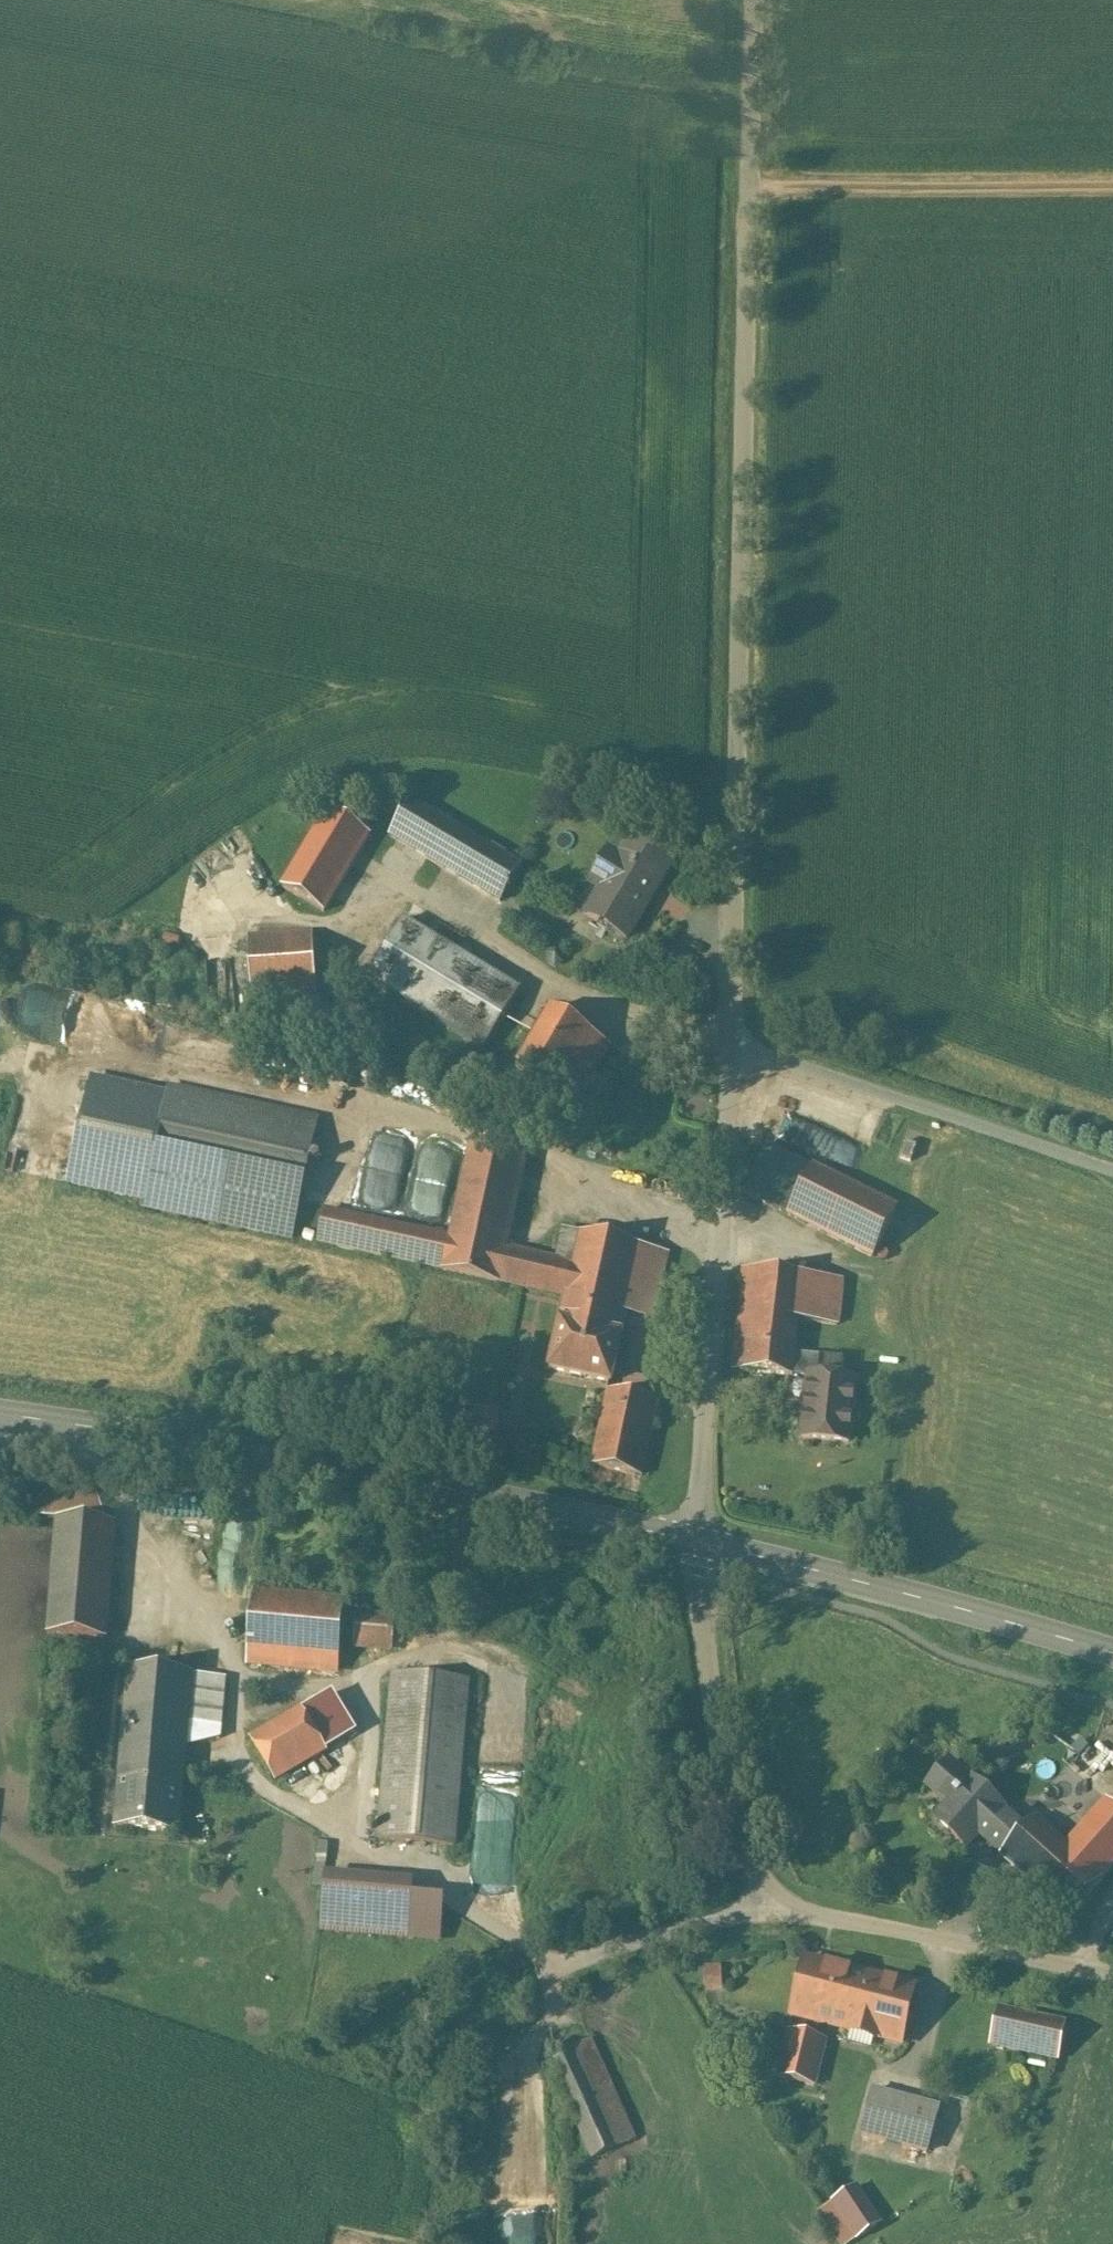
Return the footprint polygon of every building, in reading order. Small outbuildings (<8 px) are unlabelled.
[(521,866),(410,800),(389,836),(499,902),(521,866)] [(369,836),(328,810),(282,886),(324,912),(369,836)] [(630,839),(619,858),(607,852),(594,874),(606,881),(585,915),(625,939),(670,863),(630,839)] [(520,990),(403,920),(367,978),(484,1049),(520,990)] [(312,933),(248,938),(253,1005),(316,1000),(312,933)] [(592,1034),(549,1010),(516,1066),(559,1091),(559,1090),(592,1035),(592,1034)] [(592,1035),(559,1090),(577,1102),(611,1046),(592,1035)] [(166,1095),(90,1078),(68,1183),(145,1199),(151,1173),(149,1172),(166,1095)] [(318,1119),(168,1086),(166,1095),(149,1172),(151,1173),(299,1205),(318,1119)] [(526,1153),(472,1141),(450,1238),(443,1270),(443,1271),(497,1283),(504,1249),(526,1153)] [(916,1145),(905,1141),(900,1156),(911,1160),(916,1145)] [(811,1167),(766,1144),(742,1191),(787,1214),(811,1167)] [(896,1209),(811,1167),(787,1214),(872,1257),(896,1209)] [(450,1238),(325,1210),(318,1242),(428,1266),(443,1270),(450,1238)] [(555,1260),(504,1249),(497,1282),(566,1297),(580,1234),(562,1230),(555,1260)] [(640,1247),(580,1234),(566,1297),(565,1299),(626,1313),(653,1319),(667,1254),(639,1248),(640,1247)] [(841,1279),(743,1270),(738,1315),(796,1321),(837,1325),(841,1279)] [(626,1313),(565,1299),(549,1369),(610,1383),(626,1313)] [(796,1321),(738,1315),(733,1370),(790,1376),(792,1353),(796,1321)] [(843,1358),(792,1353),(790,1376),(808,1378),(808,1376),(841,1379),(843,1358)] [(841,1379),(808,1376),(808,1378),(802,1438),(848,1442),(855,1380),(841,1379)] [(658,1402),(607,1391),(591,1465),(641,1476),(658,1402)] [(43,1491),(42,1516),(90,1517),(91,1492),(43,1491)] [(115,1524),(57,1519),(48,1633),(105,1638),(115,1524)] [(344,1598),(253,1590),(246,1661),(337,1669),(344,1598)] [(401,1648),(400,1612),(362,1613),(362,1648),(401,1648)] [(193,1675),(128,1669),(122,1735),(187,1741),(193,1675)] [(467,1681),(392,1674),(377,1839),(453,1846),(467,1681)] [(225,1678),(193,1675),(187,1741),(219,1737),(225,1678)] [(324,1697),(250,1740),(274,1780),(348,1737),(324,1697)] [(1019,1721),(993,1749),(1005,1760),(1031,1733),(1019,1721)] [(187,1741),(122,1735),(114,1828),(179,1833),(187,1741)] [(1001,1806),(971,1779),(970,1781),(949,1762),(928,1785),(949,1804),(936,1819),(965,1846),(987,1822),(1011,1843),(1024,1829),(999,1808),(1001,1806)] [(1066,1845),(1077,1855),(1043,1893),(1067,1916),(1112,1865),(1112,1806),(1106,1800),(1066,1845)] [(1011,1843),(1000,1855),(1043,1893),(1077,1855),(1066,1845),(1035,1817),(1024,1829),(1011,1843)] [(412,1896),(323,1888),(320,1928),(408,1936),(410,1910),(412,1896)] [(870,1977),(805,1960),(791,2014),(856,2031),(870,1977)] [(708,1964),(709,1988),(727,1988),(726,1963),(708,1964)] [(913,1988),(870,1977),(856,2031),(899,2042),(913,1988)] [(1063,2033),(995,2018),(989,2045),(1057,2060),(1063,2033)] [(825,2040),(788,2031),(777,2077),(814,2086),(825,2040)] [(610,2132),(572,2047),(547,2058),(585,2143),(610,2132)] [(751,2048),(734,2052),(735,2057),(752,2054),(751,2048)] [(938,2108),(872,2091),(860,2135),(926,2152),(938,2108)] [(857,2185),(832,2203),(856,2238),(881,2222),(857,2185)] [(547,2195),(505,2197),(507,2243),(548,2243),(547,2195)]
